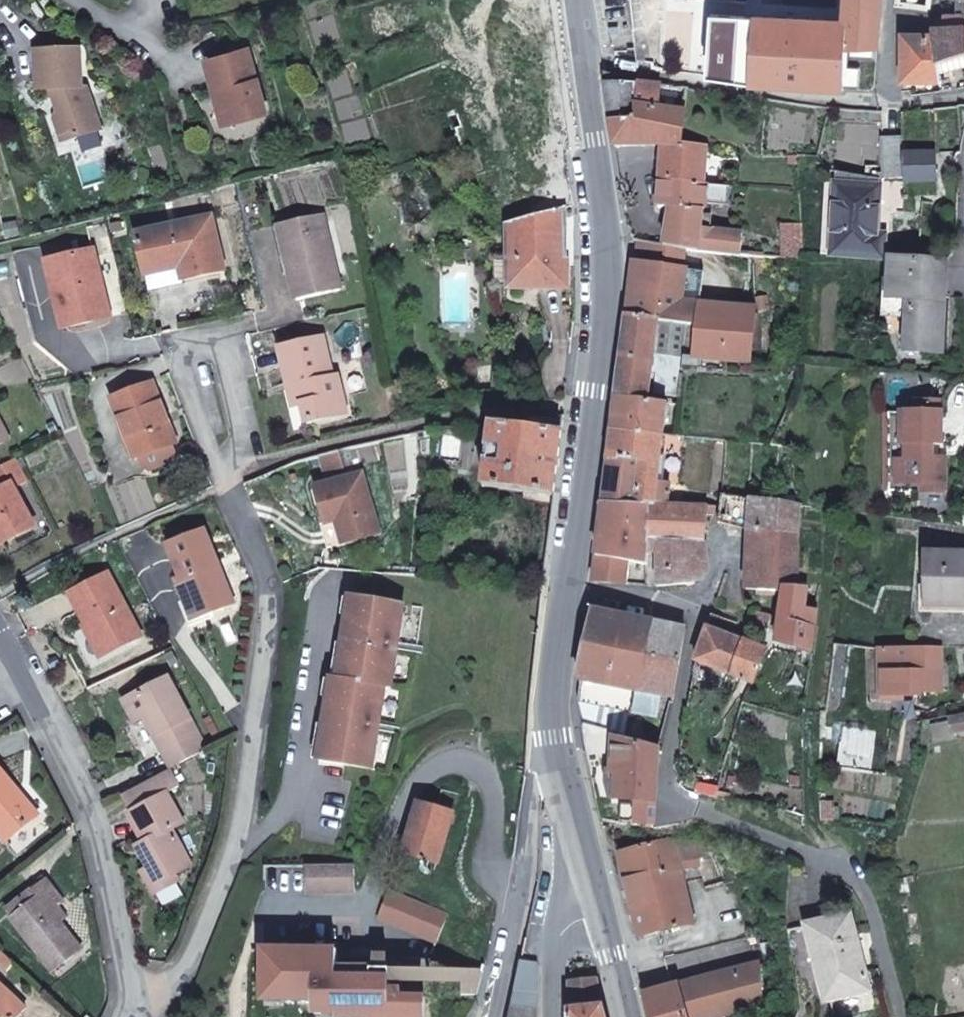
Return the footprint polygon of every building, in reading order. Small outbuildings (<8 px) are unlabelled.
[(881,0),(845,0),(844,22),(847,22),(847,27),(850,27),(849,50),(854,50),(854,48),(877,47),(881,0)] [(894,7),(930,11),(931,0),(895,0),(894,7)] [(956,14),(963,14),(963,0),(956,0),(956,14)] [(752,75),(756,16),(756,10),(751,10),(745,18),(744,18),(740,26),(737,33),(740,35),(741,40),(741,45),(741,49),(740,53),(739,58),(735,58),(736,61),(736,65),(736,66),(738,71),(740,75),(752,75)] [(956,14),(944,14),(943,26),(963,25),(963,14),(956,14)] [(849,50),(850,27),(847,27),(847,22),(844,22),(756,16),(752,75),(751,83),(844,89),(845,77),(848,77),(849,50)] [(943,26),(934,26),(929,27),(930,28),(932,35),(937,60),(963,51),(963,25),(943,26)] [(937,60),(932,35),(917,35),(908,35),(902,34),(902,79),(902,80),(905,80),(939,81),(940,80),(939,72),(937,60)] [(81,87),(79,48),(36,51),(38,91),(48,90),(49,99),(58,98),(60,107),(58,112),(67,141),(100,130),(86,86),(81,87)] [(266,113),(257,79),(256,79),(248,49),(205,60),(214,91),(217,91),(226,124),(266,113)] [(937,60),(939,72),(963,65),(963,51),(937,60)] [(631,84),(632,78),(626,78),(625,78),(604,72),(606,84),(626,84),(631,84)] [(636,105),(637,83),(631,84),(626,84),(606,84),(610,121),(637,120),(636,105)] [(658,108),(660,85),(637,83),(636,105),(658,108)] [(681,145),(685,110),(658,108),(636,105),(637,120),(610,121),(614,146),(663,145),(681,145)] [(67,141),(58,112),(55,118),(63,142),(67,141)] [(903,154),(902,136),(883,137),(885,179),(904,178),(903,154)] [(705,183),(707,147),(681,145),(663,145),(661,179),(705,183)] [(937,181),(936,152),(903,154),(904,178),(904,182),(937,181)] [(881,186),(881,179),(837,173),(837,174),(836,184),(881,186)] [(707,185),(707,183),(705,183),(661,179),(659,207),(671,208),(671,206),(703,209),(705,210),(706,202),(707,185)] [(878,234),(881,186),(836,184),(833,256),(885,258),(885,235),(878,234)] [(727,203),(729,186),(707,185),(706,202),(727,203)] [(701,230),(703,209),(671,206),(671,208),(665,246),(685,249),(700,250),(701,230)] [(568,259),(568,207),(509,224),(510,257),(510,288),(510,289),(568,288),(568,259)] [(341,290),(323,214),(279,225),(297,300),(341,290)] [(225,270),(212,216),(137,234),(147,275),(181,268),(184,280),(225,270)] [(803,254),(803,224),(801,224),(782,224),(784,258),(803,258),(803,254)] [(742,254),(742,233),(701,230),(700,250),(742,254)] [(683,269),(685,249),(665,246),(640,242),(638,263),(665,266),(683,269)] [(111,317),(94,251),(56,260),(62,283),(53,285),(64,328),(111,317)] [(510,288),(510,257),(494,258),(495,288),(510,288)] [(943,353),(947,261),(891,258),(889,299),(913,299),(912,314),(910,351),(943,353)] [(62,283),(56,260),(47,262),(53,285),(62,283)] [(662,285),(665,266),(638,263),(634,262),(632,281),(628,316),(658,319),(662,285)] [(702,290),(704,271),(683,269),(665,266),(662,285),(702,290)] [(184,280),(181,268),(147,275),(150,288),(184,280)] [(700,305),(702,290),(662,285),(658,319),(687,323),(697,325),(699,305),(700,305)] [(769,305),(768,296),(756,298),(759,312),(770,309),(769,305)] [(912,314),(913,299),(889,299),(889,313),(912,314)] [(751,360),(755,308),(700,305),(699,305),(697,325),(693,356),(701,357),(751,360)] [(654,353),(658,319),(628,316),(617,397),(648,400),(651,375),(654,353)] [(683,356),(687,323),(658,319),(654,353),(683,356)] [(693,356),(697,325),(687,323),(683,356),(693,356)] [(334,378),(324,338),(280,349),(288,382),(297,380),(303,406),(307,424),(348,414),(339,377),(334,378)] [(682,365),(683,356),(654,353),(651,375),(656,375),(654,393),(678,396),(682,365)] [(700,367),(701,357),(693,356),(683,356),(682,365),(700,367)] [(303,406),(297,380),(288,382),(298,425),(307,424),(303,406)] [(177,443),(154,383),(113,399),(136,459),(140,458),(162,449),(173,445),(177,443)] [(663,434),(667,402),(648,400),(617,397),(613,429),(663,434)] [(918,412),(888,412),(887,491),(946,491),(945,458),(933,458),(932,442),(942,442),(942,401),(918,401),(918,412)] [(563,431),(565,416),(531,419),(531,427),(563,431)] [(0,421),(0,445),(10,440),(0,421)] [(556,495),(563,431),(531,427),(492,423),(484,487),(525,491),(556,495)] [(657,481),(663,434),(613,429),(609,458),(641,460),(636,505),(652,506),(654,506),(655,504),(657,481)] [(178,456),(173,445),(162,449),(166,460),(178,456)] [(164,466),(166,460),(162,449),(140,458),(145,470),(146,470),(147,471),(150,471),(164,466)] [(345,468),(340,450),(319,455),(324,474),(345,468)] [(28,481),(16,458),(4,465),(2,466),(14,488),(28,481)] [(636,505),(641,460),(609,458),(604,503),(636,505)] [(2,466),(0,467),(0,538),(3,543),(34,526),(14,488),(2,466)] [(381,533),(363,473),(315,487),(320,506),(325,505),(328,513),(323,514),(325,523),(326,524),(336,521),(343,545),(381,533)] [(667,504),(670,482),(657,481),(655,504),(667,504)] [(554,505),(556,495),(525,491),(524,501),(554,505)] [(749,530),(752,499),(724,494),(722,494),(719,524),(749,530)] [(797,531),(800,504),(752,499),(749,530),(797,531)] [(651,541),(652,506),(636,505),(604,503),(597,556),(597,557),(629,562),(648,564),(648,552),(648,542),(651,541)] [(706,514),(707,504),(667,504),(655,504),(654,506),(652,506),(651,541),(705,542),(706,523),(706,514)] [(714,514),(714,505),(707,504),(706,514),(714,514)] [(343,545),(336,521),(326,524),(325,523),(322,524),(329,549),(343,545)] [(798,588),(798,532),(797,531),(749,530),(747,589),(784,590),(784,587),(798,588)] [(220,582),(225,580),(205,531),(169,545),(182,579),(178,581),(193,619),(229,605),(220,582)] [(708,568),(705,542),(651,541),(648,542),(648,552),(658,552),(658,586),(690,582),(702,578),(708,568)] [(927,554),(927,607),(963,606),(963,553),(927,554)] [(627,584),(629,562),(597,557),(594,581),(627,584)] [(141,636),(109,575),(71,594),(88,626),(91,625),(106,654),(141,636)] [(813,651),(818,611),(804,609),(807,589),(800,588),(798,588),(784,587),(784,590),(780,617),(776,643),(812,651),(813,651)] [(373,768),(386,686),(392,687),(405,605),(351,597),(338,679),(332,678),(319,760),(373,768)] [(579,679),(582,679),(579,702),(585,724),(614,731),(625,735),(632,708),(655,713),(659,694),(676,697),(686,628),(594,610),(579,679)] [(769,628),(774,616),(758,612),(754,630),(767,636),(769,628)] [(733,636),(738,622),(712,613),(707,627),(733,636)] [(106,654),(91,625),(88,626),(85,628),(101,657),(106,654)] [(755,682),(768,650),(762,648),(744,640),(733,636),(707,627),(696,661),(732,674),(752,681),(755,682)] [(941,673),(941,646),(880,647),(880,674),(884,674),(884,695),(902,695),(920,695),(920,691),(938,691),(938,673),(941,673)] [(884,695),(884,674),(880,674),(880,699),(902,699),(902,695),(884,695)] [(206,750),(169,678),(124,701),(136,723),(148,716),(165,749),(163,750),(172,769),(206,750)] [(950,718),(951,721),(953,733),(963,731),(963,716),(950,718)] [(954,738),(953,733),(951,721),(931,725),(933,741),(954,738)] [(614,738),(614,731),(585,724),(584,727),(585,743),(594,791),(596,798),(622,800),(623,773),(613,773),(614,738)] [(659,750),(660,748),(614,738),(613,773),(623,773),(622,800),(639,800),(651,801),(657,801),(659,750)] [(0,767),(0,832),(8,841),(39,814),(0,767)] [(169,793),(181,787),(171,769),(124,794),(133,811),(169,793)] [(192,865),(173,829),(184,823),(169,793),(133,811),(129,813),(145,842),(149,850),(141,854),(150,868),(158,883),(174,875),(192,865)] [(650,824),(651,801),(639,800),(637,823),(650,824)] [(439,863),(453,813),(420,804),(406,853),(439,863)] [(700,857),(695,838),(673,839),(679,863),(700,857)] [(679,863),(673,839),(666,841),(656,843),(620,852),(641,936),(694,923),(679,863)] [(149,850),(145,842),(137,846),(141,854),(149,850)] [(356,891),(355,864),(306,865),(307,893),(356,891)] [(158,883),(150,868),(143,872),(154,893),(178,881),(174,875),(158,883)] [(62,923),(53,912),(60,906),(65,903),(46,880),(34,889),(39,896),(14,916),(12,918),(53,971),(82,949),(62,923)] [(14,916),(39,896),(34,889),(9,909),(14,916)] [(69,917),(60,906),(53,912),(62,923),(69,917)] [(870,990),(851,915),(808,926),(827,1001),(870,990)] [(372,978),(338,977),(338,950),(266,950),(266,995),(287,995),(287,1001),(317,1001),(318,1014),(341,1014),(341,1016),(414,1016),(414,998),(402,998),(402,991),(399,991),(399,978),(392,978),(391,969),(372,969),(372,978)] [(539,991),(540,964),(522,962),(517,989),(539,991)] [(727,1014),(762,1005),(758,962),(679,985),(645,994),(651,1016),(717,1016),(727,1014)] [(605,1006),(598,978),(570,982),(570,1010),(605,1006)] [(478,995),(483,979),(463,979),(464,995),(478,995)] [(0,983),(0,1016),(18,1016),(27,1008),(0,983)] [(539,991),(517,989),(511,1016),(539,1016),(539,991)] [(414,998),(414,1016),(425,1016),(425,998),(414,998)] [(605,1006),(570,1010),(571,1016),(608,1016),(605,1006)]
